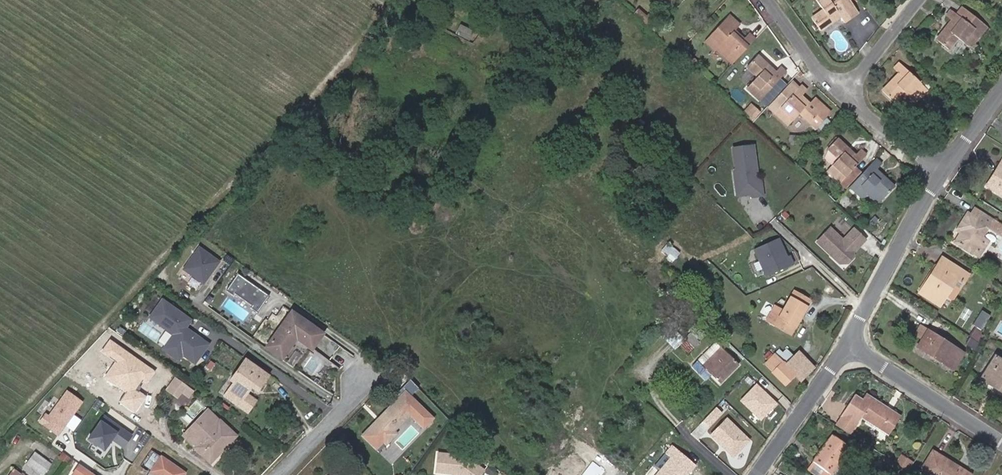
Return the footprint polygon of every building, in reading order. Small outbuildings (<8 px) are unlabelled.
[(840,16),(844,22),(850,18),(849,16),(856,10),(849,0),(816,0),(823,10),(811,18),(820,30),(840,16)] [(957,38),(969,47),(986,26),(961,6),(955,13),(950,9),(945,16),(951,20),(936,39),(948,49),(957,38)] [(732,63),(755,38),(749,33),(743,39),(733,30),(738,24),(729,16),(709,37),(719,46),(716,49),(732,63)] [(655,31),(659,26),(653,21),(649,26),(655,31)] [(716,49),(719,46),(709,37),(707,40),(716,49)] [(683,57),(687,52),(682,47),(678,52),(679,54),(683,57)] [(683,57),(687,62),(692,57),(687,52),(683,57)] [(747,67),(757,76),(746,88),(759,100),(786,72),(780,66),(775,72),(768,65),(758,56),(747,67)] [(692,57),(687,62),(693,67),(697,62),(692,57)] [(903,91),(914,102),(927,89),(899,62),(893,68),(898,73),(881,90),(893,101),(903,91)] [(789,82),(767,105),(774,112),(796,89),(789,82)] [(796,89),(774,112),(788,125),(800,113),(815,128),(830,112),(816,98),(810,104),(801,95),(806,90),(801,84),(796,89)] [(752,122),(760,113),(751,104),(742,113),(752,122)] [(885,116),(891,121),(896,114),(890,108),(884,116),(885,116)] [(840,182),(849,172),(866,155),(861,149),(855,155),(837,138),(827,148),(838,159),(827,170),(840,182)] [(752,145),(732,148),(734,168),(732,171),(734,181),(737,183),(741,183),(742,195),(750,193),(751,196),(761,195),(759,180),(757,180),(752,145)] [(882,164),(876,158),(849,186),(862,199),(868,193),(877,202),(883,196),(884,197),(894,186),(877,169),(882,164)] [(987,185),(1001,194),(1001,161),(987,185)] [(856,178),(849,172),(840,182),(846,188),(856,178)] [(737,183),(734,181),(736,195),(742,195),(741,183),(737,183)] [(845,206),(851,200),(845,194),(839,200),(845,206)] [(980,257),(990,243),(982,237),(988,227),(1001,235),(1001,225),(975,208),(972,213),(968,211),(957,230),(961,232),(955,242),(980,257)] [(840,255),(839,263),(846,263),(852,257),(852,251),(857,244),(859,246),(864,240),(853,229),(842,240),(829,228),(817,241),(830,254),(834,250),(840,255)] [(778,237),(753,248),(766,276),(793,263),(790,256),(787,257),(778,237)] [(673,261),(680,254),(667,243),(660,251),(673,261)] [(183,270),(204,284),(219,262),(199,247),(183,270)] [(830,254),(839,263),(840,255),(834,250),(830,254)] [(943,257),(919,293),(940,306),(946,295),(952,298),(967,274),(943,257)] [(238,274),(226,290),(233,296),(235,293),(252,305),(250,308),(258,313),(270,296),(238,274)] [(809,300),(795,291),(784,310),(777,306),(767,321),(791,335),(807,308),(804,307),(809,300)] [(152,315),(175,332),(165,346),(180,357),(184,352),(197,361),(208,344),(182,326),(188,318),(163,301),(152,315)] [(312,349),(323,334),(308,323),(292,312),(267,347),(282,358),(297,338),(312,349)] [(981,316),(969,336),(979,342),(982,338),(979,337),(988,321),(981,316)] [(700,342),(696,337),(703,329),(699,325),(691,332),(683,325),(669,340),(678,348),(681,345),(689,353),(700,342)] [(913,335),(921,340),(928,330),(919,325),(913,335)] [(928,330),(921,340),(917,346),(953,369),(963,352),(928,330)] [(157,373),(109,340),(102,351),(115,360),(103,377),(125,393),(118,402),(135,413),(146,397),(136,389),(143,379),(149,384),(157,373)] [(718,343),(702,359),(707,363),(722,347),(718,343)] [(722,347),(707,363),(703,366),(704,367),(699,372),(706,379),(711,374),(720,383),(739,364),(722,347)] [(801,380),(814,367),(798,352),(785,364),(796,375),(801,380)] [(796,375),(785,364),(775,354),(765,364),(786,385),(796,375)] [(980,379),(1001,393),(1001,360),(995,355),(980,379)] [(265,382),(261,379),(266,373),(246,359),(233,377),(237,380),(240,382),(231,395),(228,392),(225,396),(248,412),(257,399),(247,392),(251,387),(254,383),(260,388),(265,382)] [(266,373),(261,379),(265,382),(270,376),(266,373)] [(174,377),(166,388),(175,394),(181,392),(187,386),(174,377)] [(230,380),(234,383),(228,392),(231,395),(240,382),(237,380),(233,377),(230,380)] [(258,391),(260,388),(254,383),(251,387),(258,391)] [(756,385),(740,401),(760,421),(776,405),(756,385)] [(187,386),(181,392),(186,397),(192,391),(187,386)] [(67,423),(83,402),(64,389),(49,410),(67,423)] [(406,390),(399,396),(406,403),(412,396),(406,390)] [(854,396),(836,425),(851,434),(856,427),(861,418),(889,436),(901,417),(866,395),(862,401),(854,396)] [(406,403),(399,396),(379,417),(382,420),(371,431),(368,428),(361,435),(378,452),(397,433),(394,431),(411,413),(425,427),(434,418),(412,396),(406,403)] [(225,442),(228,445),(237,436),(210,411),(197,424),(199,426),(187,439),(201,452),(205,448),(212,455),(225,442)] [(132,435),(105,416),(89,439),(105,450),(112,439),(124,447),(132,435)] [(379,417),(368,428),(371,431),(382,420),(379,417)] [(750,440),(727,417),(709,435),(733,458),(750,440)] [(826,471),(832,474),(839,474),(846,465),(841,461),(850,448),(833,435),(814,461),(815,462),(826,471)] [(205,448),(201,452),(211,462),(228,445),(225,442),(212,455),(205,448)] [(694,466),(672,447),(655,466),(660,471),(656,474),(687,474),(694,466)] [(957,466),(933,451),(921,471),(928,474),(956,474),(953,473),(957,466)] [(44,474),(52,464),(35,452),(27,463),(44,474)] [(108,465),(87,452),(80,462),(99,474),(101,474),(108,465)] [(435,471),(457,474),(458,474),(480,474),(483,470),(464,456),(438,453),(435,471)] [(66,463),(68,459),(60,454),(58,458),(66,463)] [(900,460),(908,465),(911,461),(903,455),(900,460)] [(185,473),(161,456),(148,474),(184,474),(185,473)] [(605,471),(593,461),(582,474),(601,474),(605,471)] [(816,474),(823,474),(826,471),(815,462),(809,470),(816,474)] [(74,466),(69,474),(90,474),(74,466)] [(956,474),(970,474),(971,474),(957,466),(953,473),(956,474)]
